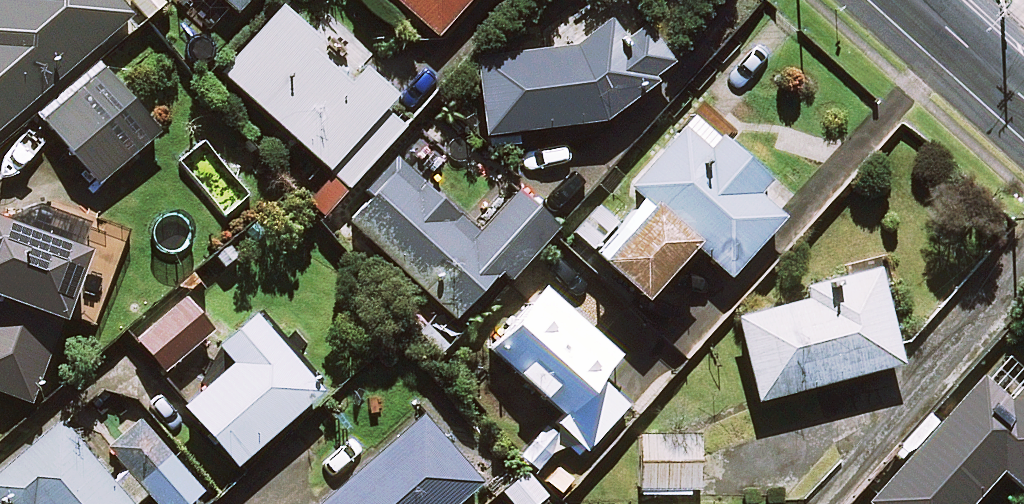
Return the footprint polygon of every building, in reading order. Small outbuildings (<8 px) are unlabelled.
[(109,0),(0,0),(0,130),(127,20),(109,0)] [(232,15),(246,0),(216,0),(232,15)] [(435,39),(469,0),(390,0),(435,39)] [(218,75),(325,173),(301,198),(320,216),(353,180),(410,117),(356,67),(348,76),(276,11),(218,75)] [(601,122),(648,86),(668,68),(637,21),(583,29),(585,45),(472,61),(484,148),(515,144),(514,134),(601,122)] [(156,136),(103,71),(42,122),(95,186),(156,136)] [(766,184),(691,116),(626,189),(645,206),(593,264),(638,304),(690,247),(726,279),(779,220),(754,197),(766,184)] [(475,235),(398,163),(344,221),(451,321),(499,271),(507,278),(552,230),(513,194),(475,235)] [(0,227),(0,303),(53,323),(78,256),(0,227)] [(897,366),(872,272),(806,289),(809,302),(733,321),(755,403),(897,366)] [(619,356),(545,289),(487,353),(559,417),(552,424),(582,452),(622,408),(594,383),(619,356)] [(212,331),(183,298),(133,342),(162,376),(212,331)] [(318,394),(253,318),(217,349),(231,366),(181,409),(232,468),(318,394)] [(0,322),(0,395),(24,404),(47,340),(0,322)] [(979,379),(866,503),(968,503),(997,471),(1023,495),(1023,391),(1020,388),(1007,404),(979,379)] [(475,486),(419,421),(323,503),(454,503),(475,486)] [(140,422),(105,450),(149,503),(189,503),(200,494),(140,422)] [(55,425),(0,472),(0,503),(124,503),(55,425)] [(698,440),(638,439),(636,495),(697,496),(698,440)]
